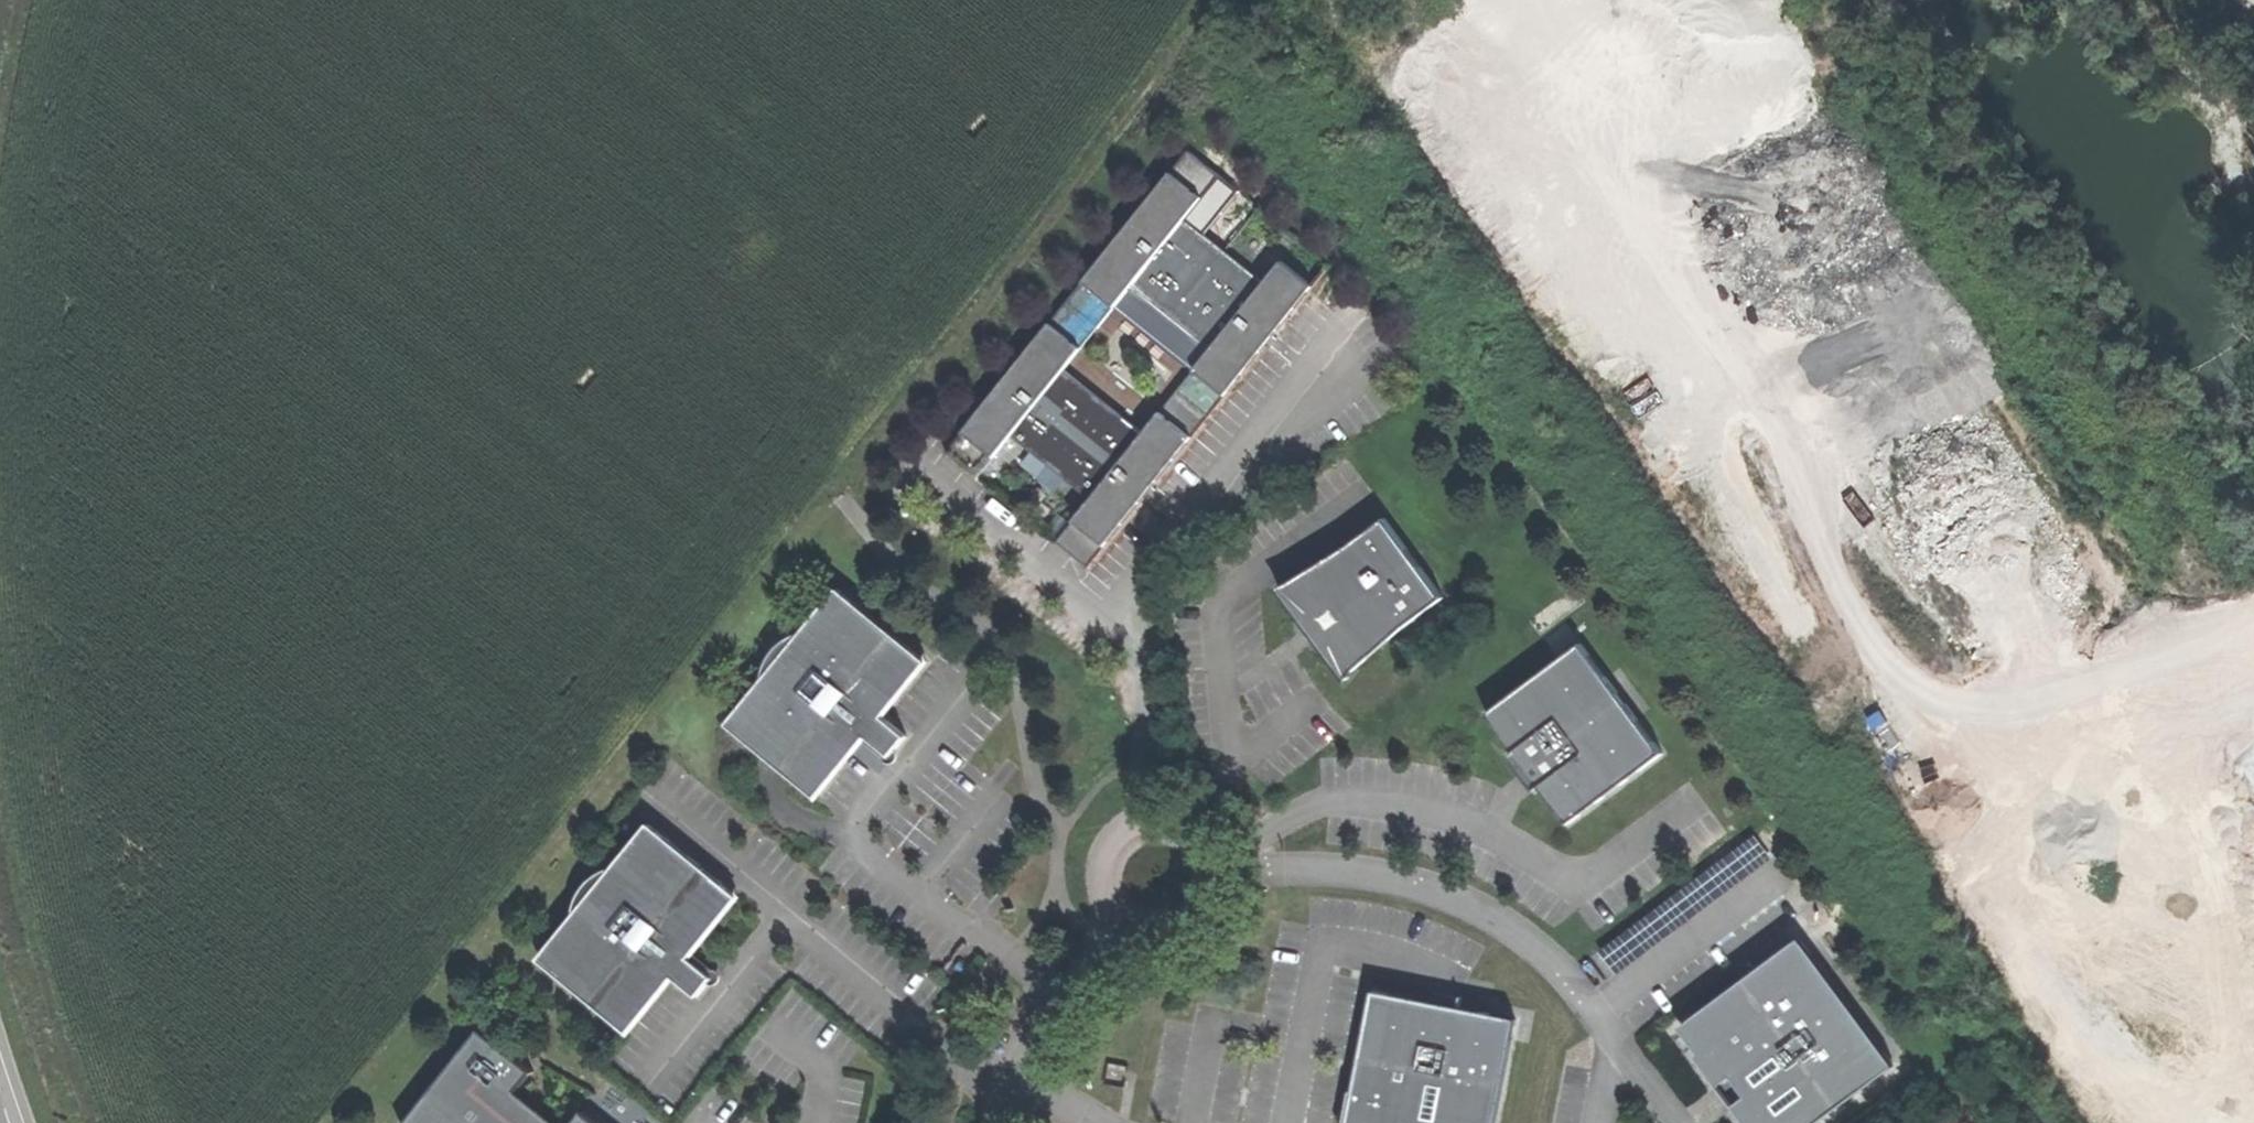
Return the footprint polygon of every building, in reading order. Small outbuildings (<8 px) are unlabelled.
[(1014,435),(1092,497),(1057,541),(1077,557),(1089,567),(1269,340),(1313,284),(1281,259),(1264,280),(1186,218),(1220,175),(1188,149),(948,454),(979,479),(1014,435)] [(1358,655),(1439,594),(1382,513),(1306,568),(1270,586),(1301,606),(1301,622),(1307,632),(1313,642),(1328,647),(1341,677),(1358,655)] [(775,764),(808,791),(853,738),(858,731),(864,736),(874,744),(888,756),(896,746),(904,736),(880,716),(874,711),(884,699),(919,657),(837,589),(726,722),(775,764)] [(1568,823),(1662,754),(1581,642),(1486,714),(1514,751),(1508,756),(1520,771),(1534,791),(1539,787),(1568,823)] [(925,662),(919,657),(884,699),(874,711),(880,716),(925,662)] [(814,796),(864,736),(858,731),(853,738),(808,791),(814,796)] [(672,978),(694,996),(701,987),(711,975),(689,957),(680,951),(730,888),(646,821),(537,960),(621,1026),(664,972),(672,978)] [(737,893),(730,888),(680,951),(689,957),(737,893)] [(1805,947),(1683,1038),(1747,1122),(1825,1122),(1897,1070),(1805,947)] [(629,1032),(672,978),(664,972),(621,1026),(629,1032)] [(1514,1018),(1372,987),(1346,1122),(1493,1122),(1514,1018)] [(515,1093),(531,1073),(478,1030),(404,1122),(551,1122),(515,1093)] [(580,1113),(571,1122),(592,1122),(580,1113)]
